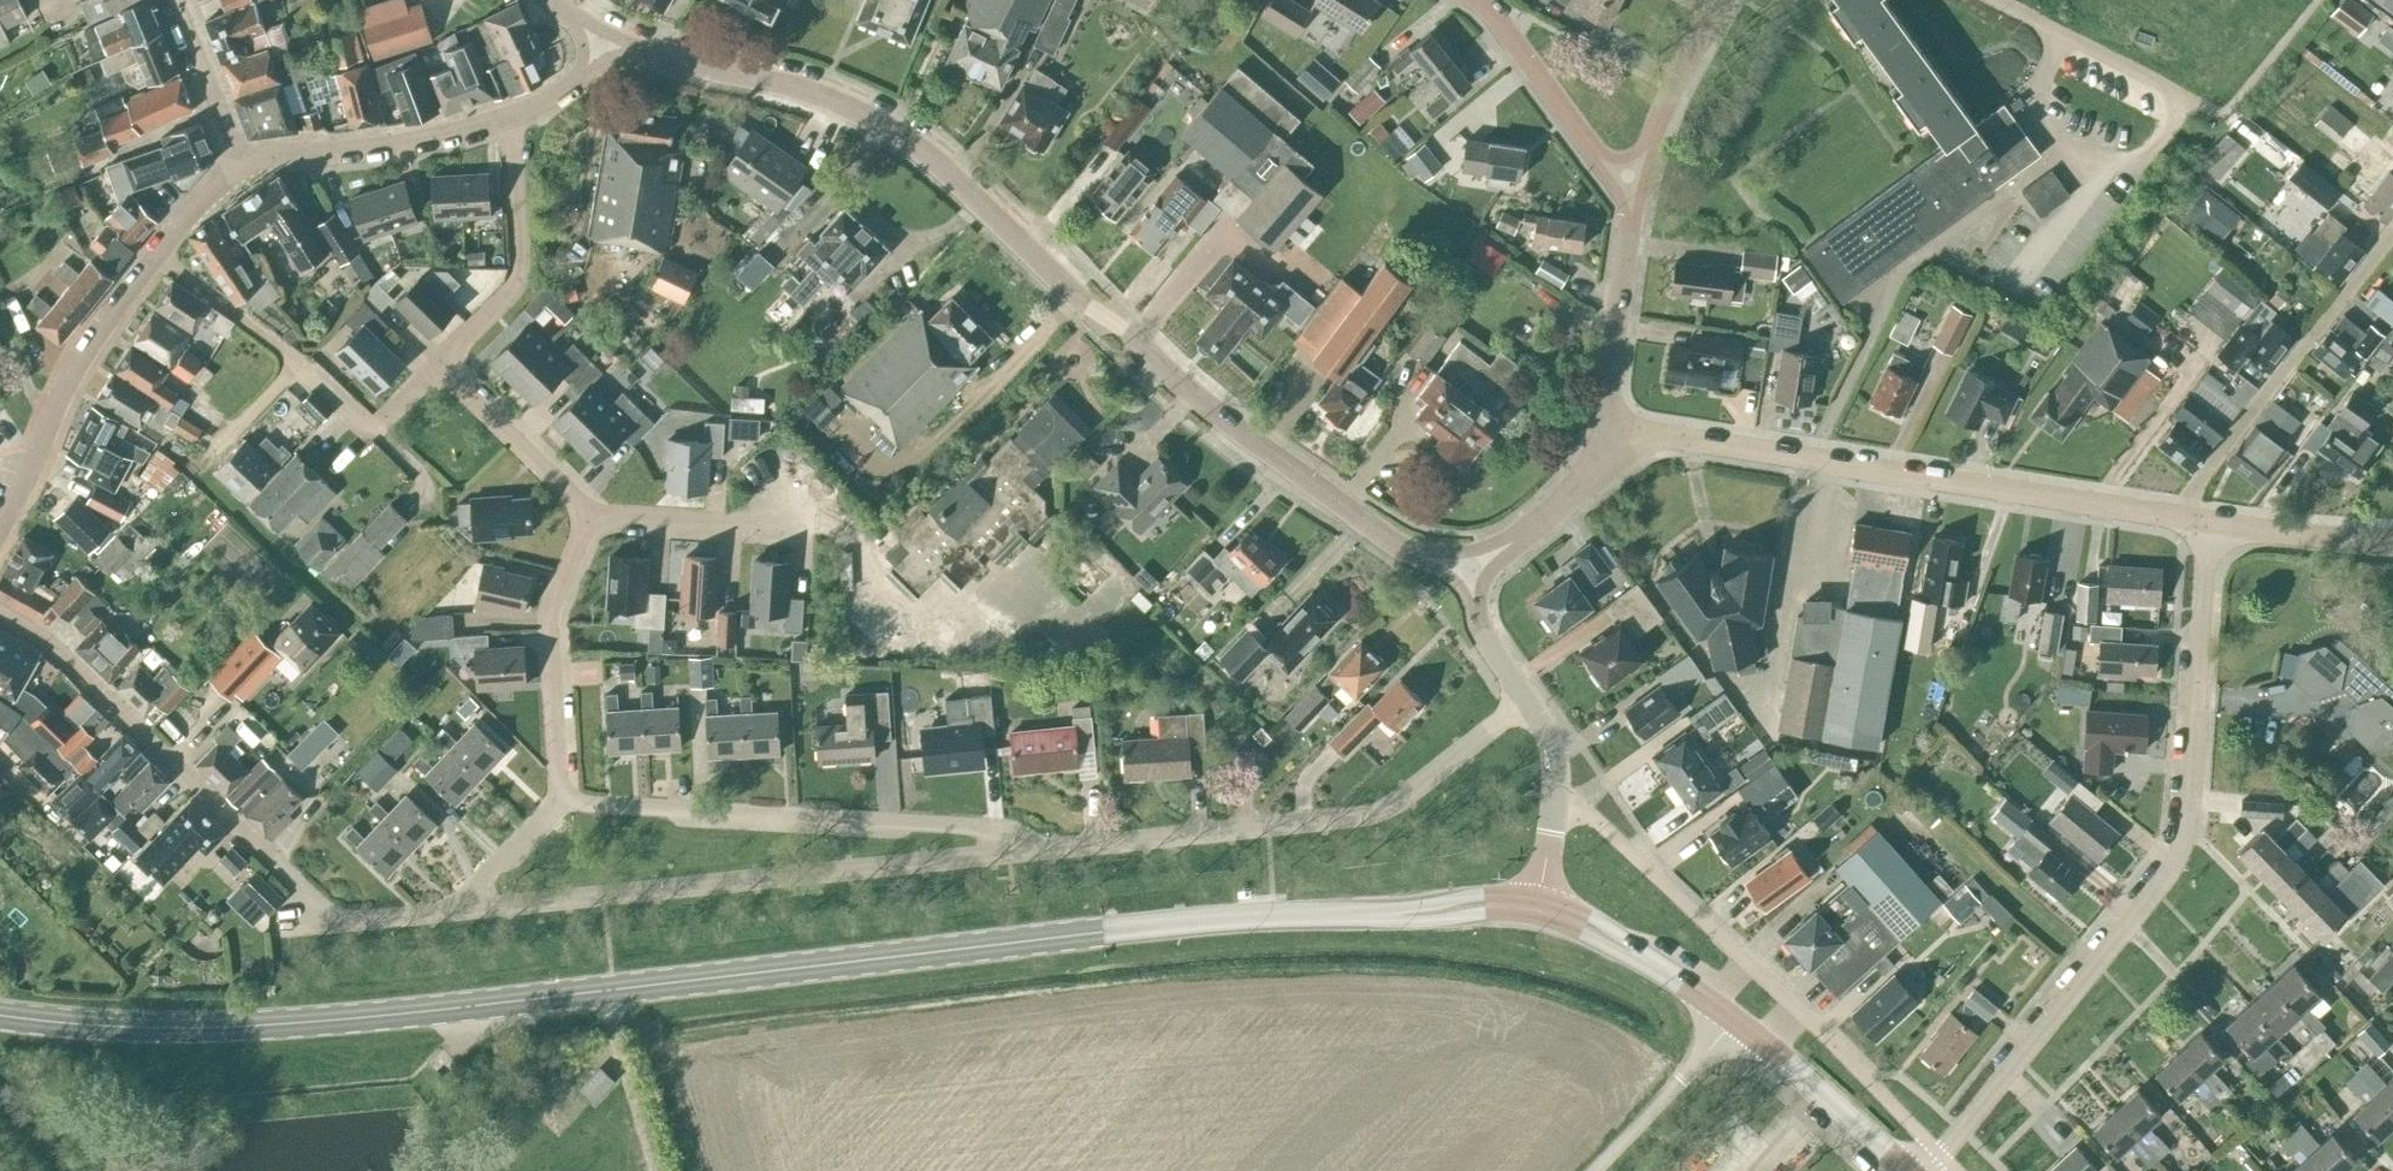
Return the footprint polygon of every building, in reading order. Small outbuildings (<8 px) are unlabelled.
[(26,16),(19,0),(0,0),(0,46),(9,42),(2,27),(26,16)] [(121,15),(83,31),(88,42),(100,37),(107,54),(133,43),(161,31),(149,0),(140,0),(119,9),(121,15)] [(111,10),(137,0),(106,0),(111,10)] [(226,11),(251,0),(221,0),(226,11)] [(664,9),(670,0),(649,0),(664,9)] [(770,14),(777,0),(742,0),(770,14)] [(909,42),(927,0),(865,0),(857,20),(909,42)] [(1048,0),(968,0),(962,13),(968,16),(946,60),(967,70),(966,71),(979,78),(980,76),(1000,86),(1028,27),(1034,30),(1048,0)] [(1075,0),(1054,0),(1033,44),(1052,53),(1070,18),(1067,17),(1075,0)] [(1295,35),(1310,11),(1293,0),(1271,0),(1262,15),(1295,35)] [(1361,31),(1379,1),(1377,0),(1315,0),(1314,2),(1361,31)] [(1606,24),(1619,0),(1571,0),(1569,5),(1606,24)] [(1917,128),(1926,121),(1945,146),(1827,232),(1803,249),(1839,299),(1865,282),(2040,153),(2003,103),(1975,124),(1885,0),(1833,0),(1827,4),(1853,40),(1862,34),(1900,85),(1891,92),(1917,128)] [(2373,14),(2355,0),(2340,0),(2330,14),(2357,34),(2373,14)] [(205,21),(221,63),(271,45),(271,46),(286,42),(290,40),(282,21),(264,29),(252,1),(205,21)] [(488,44),(495,40),(507,67),(525,59),(541,51),(542,50),(537,41),(537,37),(535,32),(532,30),(518,2),(477,22),(487,43),(488,44)] [(433,41),(421,3),(406,8),(362,22),(374,60),(433,41)] [(2390,59),(2392,56),(2392,37),(2382,29),(2369,44),(2390,59)] [(161,31),(133,43),(134,45),(100,59),(106,73),(138,59),(149,84),(178,72),(161,31)] [(329,39),(337,67),(362,59),(355,32),(329,39)] [(1415,57),(1428,73),(1449,56),(1429,33),(1409,49),(1408,47),(1389,63),(1397,72),(1415,57)] [(525,59),(507,67),(495,40),(488,44),(492,53),(496,63),(510,93),(511,96),(543,82),(536,66),(546,62),(541,51),(525,59)] [(475,49),(472,41),(444,51),(451,68),(431,75),(445,113),(493,95),(483,69),(479,59),(475,49)] [(271,46),(271,45),(221,63),(235,97),(279,82),(279,84),(307,80),(306,79),(302,66),(277,71),(273,59),(275,57),(276,61),(290,56),(287,46),(286,42),(271,46)] [(493,95),(494,99),(510,93),(496,63),(492,53),(488,44),(487,43),(475,49),(479,59),(483,69),(493,95)] [(393,85),(407,122),(437,110),(415,51),(371,68),(380,90),(393,85)] [(1346,81),(1357,91),(1380,67),(1369,56),(1346,81)] [(1449,56),(1428,73),(1444,92),(1425,108),(1433,117),(1452,101),(1451,100),(1471,83),(1449,56)] [(336,73),(350,125),(383,120),(368,64),(336,73)] [(81,86),(95,79),(90,66),(75,73),(81,86)] [(1302,177),(1313,164),(1283,138),(1299,119),(1237,66),(1207,101),(1201,96),(1188,110),(1195,116),(1180,133),(1231,176),(1214,197),(1274,249),(1322,194),(1302,177)] [(1039,148),(1043,150),(1067,110),(1056,104),(1066,88),(1053,80),(1053,79),(1035,68),(1025,84),(1023,83),(999,121),(1023,135),(1022,137),(1026,140),(1027,145),(1033,150),(1039,148)] [(1302,83),(1324,102),(1335,89),(1313,70),(1302,83)] [(306,79),(307,80),(308,83),(314,98),(327,93),(319,74),(306,79)] [(101,121),(104,130),(120,141),(193,109),(180,77),(127,100),(130,108),(128,109),(101,121)] [(279,84),(279,82),(235,97),(249,136),(297,130),(284,86),(308,83),(307,80),(279,84)] [(1359,123),(1385,100),(1374,88),(1349,111),(1359,123)] [(101,121),(128,109),(122,95),(94,107),(101,121)] [(1137,121),(1151,104),(1141,97),(1139,100),(1135,98),(1125,112),(1124,112),(1103,140),(1116,150),(1138,121),(1137,121)] [(2314,125),(2354,158),(2369,139),(2330,105),(2314,125)] [(677,184),(683,150),(670,148),(675,117),(623,109),(619,132),(607,130),(589,236),(668,250),(680,185),(677,184)] [(300,116),(304,129),(322,127),(317,111),(300,116)] [(1369,130),(1379,142),(1390,133),(1380,121),(1369,130)] [(165,146),(120,161),(134,189),(176,174),(181,176),(187,174),(189,170),(215,160),(199,122),(162,138),(165,146)] [(104,130),(75,140),(76,142),(81,158),(83,162),(83,164),(115,152),(120,141),(104,130)] [(724,170),(777,207),(804,168),(752,131),(724,170)] [(1394,159),(1407,149),(1392,131),(1390,133),(1379,142),(1394,159)] [(1486,173),(1488,173),(1486,185),(1507,188),(1509,176),(1519,178),(1523,147),(1490,142),(1490,143),(1466,139),(1462,169),(1486,172),(1486,173)] [(76,142),(48,152),(54,168),(81,158),(76,142)] [(1419,172),(1425,180),(1442,166),(1424,143),(1407,157),(1408,159),(1402,165),(1412,178),(1419,172)] [(2358,172),(2363,176),(2355,187),(2369,198),(2364,204),(2386,221),(2392,212),(2392,175),(2389,172),(2377,187),(2373,184),(2392,159),(2373,144),(2365,155),(2369,158),(2358,172)] [(1129,146),(1123,154),(1119,151),(1108,164),(1112,168),(1092,192),(1102,200),(1097,205),(1100,207),(1102,211),(1107,215),(1111,216),(1114,219),(1139,189),(1138,188),(1156,167),(1129,146)] [(2212,160),(2204,169),(2217,179),(2224,170),(2212,160)] [(120,161),(109,165),(118,189),(124,197),(103,220),(107,223),(135,245),(157,221),(130,192),(134,189),(120,161)] [(2288,177),(2331,210),(2343,195),(2301,163),(2288,177)] [(2060,183),(2051,170),(2021,192),(2030,204),(2060,183)] [(488,173),(461,174),(463,217),(490,215),(488,173)] [(434,218),(463,217),(461,174),(432,176),(434,218)] [(1183,218),(1187,221),(1187,222),(1200,232),(1220,208),(1206,197),(1205,199),(1175,175),(1130,230),(1156,252),(1183,218)] [(340,264),(359,252),(334,214),(316,225),(320,232),(317,234),(279,176),(224,212),(245,244),(272,226),(302,270),(329,252),(325,246),(328,244),(340,264)] [(404,181),(377,190),(390,230),(417,221),(404,181)] [(2030,204),(2039,217),(2069,195),(2060,183),(2030,204)] [(364,239),(390,230),(377,190),(350,199),(364,239)] [(2251,212),(2256,205),(2238,190),(2232,198),(2251,212)] [(2210,202),(2211,200),(2200,191),(2189,205),(2222,230),(2232,216),(2223,209),(2221,211),(2210,202)] [(55,196),(63,211),(71,207),(64,192),(55,196)] [(780,219),(767,207),(743,232),(756,245),(780,219)] [(796,251),(813,266),(789,292),(803,304),(826,279),(831,283),(840,273),(854,286),(888,249),(844,208),(821,232),(822,233),(814,242),(809,237),(796,251)] [(1495,228),(1512,236),(1519,221),(1502,212),(1495,228)] [(1584,222),(1524,213),(1522,224),(1535,226),(1532,241),(1580,249),(1584,222)] [(2316,263),(2339,282),(2363,251),(2341,233),(2346,227),(2327,213),(2311,234),(2320,241),(2309,255),(2317,261),(2316,263)] [(243,253),(236,242),(229,246),(212,219),(189,235),(213,273),(237,257),(243,253)] [(111,274),(135,245),(107,223),(83,253),(90,259),(113,278),(114,276),(111,274)] [(1493,275),(1506,254),(1481,238),(1467,260),(1493,275)] [(1737,274),(1771,278),(1773,252),(1740,249),(1737,274)] [(467,251),(467,265),(485,264),(484,250),(467,251)] [(737,275),(752,288),(773,265),(758,251),(737,275)] [(648,285),(683,302),(697,272),(663,255),(648,285)] [(256,309),(279,294),(259,265),(247,273),(237,257),(213,273),(235,303),(247,295),(256,309)] [(113,278),(90,259),(78,273),(64,260),(53,273),(68,285),(51,306),(36,294),(26,306),(41,318),(37,323),(60,340),(113,278)] [(1535,272),(1560,287),(1568,274),(1543,259),(1535,272)] [(1245,324),(1261,337),(1280,314),(1289,322),(1307,299),(1282,279),(1278,284),(1280,285),(1273,294),(1232,260),(1205,293),(1221,306),(1196,336),(1219,357),(1245,324)] [(1384,260),(1361,292),(1341,277),(1294,341),(1313,355),(1312,357),(1338,376),(1319,400),(1328,408),(1325,412),(1330,415),(1331,420),(1335,423),(1340,423),(1344,426),(1380,377),(1360,362),(1374,344),(1367,338),(1410,280),(1384,260)] [(1675,261),(1671,293),(1707,297),(1707,300),(1728,303),(1733,265),(1712,263),(1711,266),(1675,261)] [(1793,293),(1811,280),(1799,264),(1782,277),(1793,293)] [(2203,288),(2240,317),(2257,295),(2220,266),(2203,288)] [(420,276),(395,302),(430,336),(455,310),(443,298),(458,283),(447,272),(432,272),(424,280),(420,276)] [(235,322),(172,280),(155,307),(192,331),(200,319),(225,336),(235,322)] [(365,294),(382,310),(394,298),(377,282),(365,294)] [(2278,307),(2290,293),(2280,285),(2269,299),(2278,307)] [(524,308),(534,318),(555,295),(546,286),(524,308)] [(2312,301),(2325,295),(2321,286),(2308,292),(2312,301)] [(764,312),(781,328),(801,307),(784,291),(764,312)] [(975,368),(977,366),(970,359),(992,337),(951,297),(930,319),(919,308),(841,387),(901,446),(958,389),(956,388),(965,378),(971,379),(976,374),(975,368)] [(548,307),(565,325),(575,315),(556,298),(548,307)] [(1912,314),(1917,304),(1907,298),(1901,309),(1912,314)] [(337,352),(376,391),(403,363),(376,337),(388,325),(364,301),(345,320),(357,332),(337,352)] [(2103,302),(2096,311),(2107,319),(2113,310),(2103,302)] [(2294,339),(2268,318),(2272,313),(2258,302),(2254,307),(2218,353),(2236,368),(2247,354),(2269,371),(2294,339)] [(1930,343),(1950,353),(1969,315),(1950,305),(1930,343)] [(133,344),(170,368),(191,336),(154,311),(133,344)] [(1784,351),(1776,398),(1808,403),(1813,372),(1822,365),(1811,349),(1806,352),(1796,351),(1801,315),(1773,311),(1767,349),(1784,351)] [(1889,336),(1904,344),(1917,320),(1902,311),(1889,336)] [(2364,358),(2383,335),(2370,324),(2365,332),(2343,315),(2331,330),(2330,329),(2312,351),(2343,376),(2360,354),(2364,358)] [(2044,355),(2051,342),(2006,316),(1998,328),(2044,355)] [(1401,347),(1424,365),(1446,337),(1422,319),(1401,347)] [(2101,321),(2063,373),(2065,375),(2051,394),(2047,391),(2029,415),(2060,438),(2092,396),(2127,421),(2159,378),(2144,366),(2150,358),(2101,321)] [(491,361),(512,382),(553,340),(553,339),(548,344),(527,324),(491,361)] [(282,335),(289,344),(299,337),(292,327),(282,335)] [(1664,379),(1717,388),(1721,364),(1736,367),(1740,340),(1686,331),(1683,347),(1670,345),(1664,379)] [(1765,340),(1748,337),(1745,354),(1763,357),(1765,340)] [(553,340),(512,382),(533,402),(561,374),(570,384),(592,362),(573,342),(564,351),(553,340)] [(1489,411),(1522,368),(1500,350),(1487,367),(1491,370),(1479,386),(1468,378),(1483,357),(1460,340),(1417,397),(1425,403),(1417,413),(1435,426),(1429,434),(1444,446),(1442,449),(1448,453),(1449,450),(1465,462),(1471,454),(1478,460),(1491,443),(1484,437),(1498,418),(1489,411)] [(114,371),(169,407),(177,395),(159,383),(167,372),(130,347),(114,371)] [(2379,371),(2391,354),(2380,347),(2369,364),(2379,371)] [(189,379),(200,362),(201,360),(185,350),(172,370),(188,380),(189,379)] [(1908,397),(1916,381),(1904,375),(1911,361),(1893,352),(1878,382),(1880,382),(1870,401),(1897,414),(1906,396),(1908,397)] [(553,422),(574,442),(610,406),(589,385),(603,372),(592,362),(570,384),(580,394),(553,422)] [(2354,381),(2361,385),(2369,373),(2363,369),(2354,381)] [(1997,384),(1968,370),(1948,412),(1976,426),(1983,412),(2003,421),(2016,396),(1996,386),(1997,384)] [(149,413),(172,427),(180,415),(113,373),(97,398),(141,426),(149,413)] [(2159,445),(2191,470),(2240,408),(2201,377),(2169,418),(2175,423),(2159,445)] [(831,409),(841,399),(824,381),(814,391),(822,400),(808,413),(822,428),(836,414),(831,409)] [(732,395),(731,409),(764,411),(764,397),(748,396),(749,385),(736,384),(735,395),(732,395)] [(301,401),(322,421),(332,410),(311,390),(301,401)] [(574,442),(595,463),(622,435),(632,445),(654,422),(623,392),(610,406),(574,442)] [(1033,487),(1043,477),(1091,429),(1054,392),(1017,429),(1019,431),(1012,438),(1010,436),(986,461),(980,457),(963,474),(960,471),(920,510),(925,515),(885,555),(894,564),(885,573),(913,600),(939,574),(956,591),(984,563),(977,556),(984,550),(997,563),(1024,537),(1030,543),(1053,520),(1045,511),(1045,499),(1033,487)] [(2381,444),(2360,429),(2374,408),(2352,392),(2328,425),(2322,421),(2309,439),(2319,446),(2317,449),(2357,478),(2381,444)] [(2226,461),(2257,485),(2284,449),(2268,436),(2276,426),(2288,435),(2299,420),(2272,400),(2253,425),(2253,426),(2226,461)] [(316,427),(322,421),(301,401),(295,407),(316,427)] [(149,453),(121,438),(128,425),(92,406),(80,430),(132,457),(142,463),(149,453)] [(173,428),(194,441),(202,429),(181,416),(173,428)] [(730,417),(729,437),(757,437),(758,418),(730,417)] [(704,442),(667,440),(666,459),(670,459),(668,488),(706,490),(708,455),(722,456),(724,423),(705,422),(704,442)] [(87,474),(115,489),(132,457),(80,430),(68,453),(92,466),(87,474)] [(215,470),(246,500),(283,461),(274,452),(262,440),(254,449),(244,439),(215,470)] [(174,461),(157,449),(139,475),(156,487),(161,490),(180,470),(172,464),(174,461)] [(336,492),(327,483),(296,453),(249,503),(278,531),(297,511),(308,522),(336,492)] [(1114,504),(1141,531),(1185,486),(1157,459),(1136,481),(1117,463),(1095,486),(1114,504)] [(144,504),(156,487),(139,475),(127,492),(144,504)] [(87,504),(122,522),(130,505),(96,487),(87,504)] [(473,523),(474,534),(475,539),(514,536),(514,533),(532,531),(530,497),(511,498),(511,495),(471,498),(472,502),(458,503),(459,524),(473,523)] [(76,496),(55,518),(89,551),(110,530),(76,496)] [(362,531),(359,534),(322,573),(337,588),(377,547),(379,548),(407,520),(390,504),(363,532),(362,531)] [(322,518),(309,532),(294,546),(319,570),(346,541),(333,528),(322,518)] [(109,573),(113,570),(123,580),(155,547),(130,522),(95,559),(109,573)] [(1869,610),(1869,612),(1895,617),(1904,572),(1910,532),(1854,523),(1847,565),(1853,566),(1846,606),(1869,610)] [(1203,549),(1184,570),(1211,596),(1230,576),(1250,595),(1280,564),(1279,562),(1279,557),(1271,550),(1266,550),(1247,532),(1229,551),(1224,547),(1213,558),(1203,549)] [(50,604),(69,583),(59,575),(49,587),(37,581),(53,552),(23,536),(0,578),(0,597),(36,618),(50,604)] [(1961,541),(1933,536),(1929,558),(1927,557),(1920,599),(1936,601),(1937,600),(1963,604),(1967,581),(1954,578),(1961,541)] [(1742,544),(1736,543),(1735,548),(1724,546),(1721,568),(1718,568),(1710,570),(1708,570),(1695,553),(1687,559),(1683,554),(1678,557),(1676,554),(1664,563),(1666,566),(1661,569),(1664,575),(1656,581),(1694,637),(1704,635),(1711,667),(1765,656),(1758,624),(1771,554),(1762,552),(1763,548),(1756,546),(1757,543),(1743,540),(1742,544)] [(1589,605),(1580,592),(1610,570),(1589,542),(1574,553),(1575,555),(1560,566),(1568,577),(1536,600),(1546,614),(1542,617),(1551,628),(1554,626),(1556,629),(1589,605)] [(2041,558),(2039,554),(2031,553),(2027,555),(2016,554),(2013,572),(2001,570),(1993,617),(2016,621),(2020,597),(2038,600),(2045,559),(2041,558)] [(646,592),(648,558),(610,555),(607,606),(636,608),(635,625),(663,627),(665,593),(646,592)] [(715,557),(686,555),(685,575),(682,575),(680,611),(714,613),(716,577),(714,577),(715,557)] [(754,559),(751,611),(785,613),(784,630),(802,632),(804,598),(787,597),(789,562),(754,559)] [(503,567),(484,563),(474,605),(494,610),(495,606),(523,612),(531,577),(503,571),(503,567)] [(2106,600),(2158,603),(2160,569),(2109,565),(2106,600)] [(76,576),(69,583),(50,604),(68,621),(77,612),(94,593),(76,576)] [(2074,619),(2095,621),(2097,584),(2077,583),(2074,619)] [(1629,639),(1659,617),(1635,584),(1608,603),(1623,623),(1582,652),(1594,669),(1592,671),(1600,683),(1603,681),(1605,684),(1642,657),(1629,639)] [(1138,589),(1130,598),(1143,612),(1152,603),(1138,589)] [(80,615),(74,622),(88,634),(101,620),(97,616),(107,605),(94,593),(77,612),(80,615)] [(1247,630),(1220,658),(1241,679),(1267,651),(1290,673),(1311,651),(1307,647),(1336,617),(1332,614),(1331,610),(1326,605),(1323,605),(1311,593),(1263,644),(1247,630)] [(1913,598),(1905,645),(1929,649),(1936,601),(1920,599),(1913,598)] [(341,631),(311,602),(291,624),(288,621),(266,644),(251,630),(208,674),(232,697),(275,653),(281,658),(284,653),(303,671),(341,631)] [(1869,610),(1846,606),(1845,611),(1826,607),(1826,604),(1804,603),(1804,618),(1796,618),(1789,660),(1790,660),(1777,731),(1875,749),(1900,618),(1895,617),(1869,612),(1869,610)] [(2036,650),(2037,650),(2036,659),(2050,661),(2052,652),(2055,653),(2062,614),(2043,611),(2036,650)] [(454,635),(452,614),(421,616),(411,627),(412,638),(454,635)] [(718,645),(737,647),(738,615),(720,614),(718,645)] [(75,648),(110,681),(140,648),(123,633),(119,637),(101,620),(88,634),(75,648)] [(2154,673),(2155,644),(2120,642),(2121,626),(2091,624),(2089,640),(2101,641),(2098,674),(2124,676),(2124,671),(2154,673)] [(2072,625),(2071,639),(2085,640),(2086,626),(2072,625)] [(12,703),(11,704),(21,710),(21,711),(28,718),(36,726),(45,717),(19,691),(40,653),(0,631),(0,696),(12,703)] [(487,634),(454,636),(455,652),(475,651),(478,687),(526,684),(523,646),(488,648),(487,634)] [(793,639),(792,659),(807,660),(808,640),(793,639)] [(2388,679),(2387,678),(2384,681),(2352,652),(2338,639),(2328,649),(2324,645),(2299,653),(2293,679),(2313,696),(2338,688),(2338,685),(2358,703),(2355,704),(2350,729),(2369,747),(2392,739),(2392,673),(2388,679)] [(386,652),(373,640),(360,654),(372,666),(386,652)] [(1204,659),(1214,649),(1204,640),(1194,650),(1204,659)] [(1360,641),(1330,672),(1317,686),(1315,685),(1285,717),(1299,730),(1329,698),(1328,697),(1342,683),(1355,697),(1386,665),(1384,663),(1383,660),(1379,656),(1375,655),(1360,641)] [(400,664),(406,657),(395,647),(389,655),(400,664)] [(610,685),(635,684),(634,659),(609,660),(610,685)] [(713,687),(712,659),(691,659),(692,687),(713,687)] [(166,711),(187,689),(164,666),(153,678),(139,665),(117,688),(144,714),(156,701),(166,711)] [(648,665),(648,683),(660,682),(660,665),(648,665)] [(1668,696),(1683,685),(1674,673),(1657,685),(1658,686),(1624,711),(1636,726),(1633,728),(1641,739),(1679,711),(1668,696)] [(1396,730),(1423,702),(1399,678),(1372,706),(1368,702),(1328,742),(1343,756),(1382,716),(1396,730)] [(260,686),(244,709),(264,724),(281,701),(260,686)] [(2088,704),(2090,690),(2076,688),(2074,702),(2088,704)] [(641,691),(642,709),(644,750),(680,748),(678,707),(653,708),(652,691),(641,691)] [(872,739),(890,738),(887,691),(846,694),(848,724),(816,726),(819,762),(874,758),(872,739)] [(1707,756),(1699,746),(1713,736),(1710,732),(1739,711),(1724,691),(1689,717),(1695,726),(1685,733),(1685,732),(1653,755),(1672,781),(1707,756)] [(609,752),(644,750),(642,709),(618,710),(617,693),(606,693),(609,752)] [(951,729),(925,731),(928,767),(980,762),(977,732),(993,731),(994,735),(995,735),(991,694),(948,699),(951,729)] [(470,696),(459,707),(466,714),(477,704),(470,696)] [(740,696),(741,713),(744,755),(779,753),(777,712),(752,713),(751,696),(740,696)] [(709,757),(744,755),(741,713),(718,715),(717,697),(705,698),(709,757)] [(3,736),(21,711),(21,710),(11,704),(0,698),(0,741),(3,736)] [(45,717),(36,726),(57,746),(58,747),(73,732),(51,710),(45,717)] [(19,763),(47,793),(74,766),(56,747),(57,746),(36,726),(28,718),(21,711),(3,736),(19,752),(24,747),(30,753),(19,763)] [(2086,746),(2084,770),(2111,771),(2112,748),(2123,749),(2123,750),(2127,750),(2127,749),(2144,750),(2146,714),(2086,711),(2084,746),(2086,746)] [(1125,777),(1189,773),(1188,748),(1205,747),(1203,712),(1157,714),(1158,737),(1123,740),(1125,777)] [(1077,751),(1094,749),(1090,716),(1073,718),(1073,726),(1010,732),(1014,772),(1078,765),(1077,751)] [(437,737),(450,749),(480,777),(504,752),(475,723),(458,741),(445,729),(437,737)] [(70,760),(93,736),(82,724),(59,748),(70,760)] [(195,764),(226,794),(248,772),(235,758),(244,749),(237,742),(241,738),(227,725),(214,737),(218,742),(195,764)] [(85,774),(102,792),(122,771),(131,779),(143,767),(150,760),(123,734),(98,760),(85,774)] [(303,769),(317,755),(302,740),(288,754),(303,769)] [(79,772),(52,798),(74,820),(102,792),(85,774),(98,760),(86,748),(73,762),(80,769),(79,772)] [(455,803),(480,778),(480,777),(450,749),(434,766),(421,754),(413,762),(455,803)] [(1774,763),(1765,750),(1741,767),(1750,780),(1774,763)] [(357,773),(375,788),(394,766),(376,751),(357,773)] [(1722,776),(1707,756),(1672,781),(1692,809),(1722,787),(1726,792),(1744,778),(1736,766),(1722,776)] [(302,798),(281,778),(262,759),(226,795),(237,806),(258,785),(261,787),(241,809),(272,839),(292,818),(287,813),(302,798)] [(150,760),(143,767),(110,800),(124,814),(135,803),(141,809),(170,780),(150,760)] [(1734,810),(1719,821),(1722,825),(1710,834),(1731,863),(1770,835),(1761,822),(1797,795),(1775,764),(1738,790),(1749,805),(1737,814),(1734,810)] [(2077,781),(2078,780),(2066,770),(2055,783),(2067,792),(2077,780),(2077,781)] [(2050,820),(2097,859),(2118,833),(2091,811),(2101,800),(2077,781),(2077,780),(2067,792),(2071,795),(2065,802),(2049,789),(2038,803),(2054,816),(2050,820)] [(147,838),(124,814),(110,800),(102,792),(74,820),(90,837),(106,823),(134,852),(141,845),(147,838)] [(2361,853),(2392,817),(2392,794),(2349,842),(2361,853)] [(369,809),(382,821),(412,849),(436,823),(406,795),(389,813),(377,801),(369,809)] [(162,883),(199,845),(206,852),(224,833),(191,800),(173,819),(169,815),(147,838),(141,845),(144,849),(133,861),(148,876),(151,873),(162,883)] [(2242,816),(2282,819),(2283,803),(2243,800),(2242,816)] [(1841,814),(1830,802),(1812,818),(1823,830),(1841,814)] [(2053,838),(2031,820),(2009,802),(1997,816),(2020,835),(2014,842),(2024,851),(2020,856),(2033,866),(2027,873),(2060,899),(2079,875),(2047,849),(2045,851),(2043,850),(2053,838)] [(2262,828),(2238,852),(2260,874),(2283,850),(2292,842),(2305,828),(2297,819),(2275,841),(2262,828)] [(387,875),(412,849),(382,821),(365,838),(353,826),(345,834),(387,875)] [(1789,838),(1799,850),(1818,835),(1808,822),(1789,838)] [(2260,874),(2280,895),(2304,871),(2294,861),(2316,839),(2305,828),(2292,842),(2283,850),(2260,874)] [(1937,874),(1925,884),(1876,829),(1835,866),(1849,882),(1816,912),(1816,911),(1782,941),(1793,953),(1795,951),(1809,966),(1810,965),(1836,994),(1871,963),(1882,953),(1952,890),(1937,874)] [(1761,905),(1764,909),(1796,885),(1807,876),(1786,846),(1774,855),(1776,858),(1763,868),(1763,872),(1746,884),(1753,894),(1752,898),(1757,905),(1761,905)] [(233,873),(245,861),(232,847),(219,859),(233,873)] [(2280,895),(2301,916),(2325,892),(2347,871),(2337,861),(2324,874),(2315,882),(2304,871),(2280,895)] [(256,871),(241,886),(269,914),(284,899),(256,871)] [(2333,884),(2325,892),(2301,916),(2322,938),(2346,914),(2335,902),(2357,881),(2347,871),(2333,884)] [(1968,915),(1981,903),(1964,883),(1942,903),(1952,915),(1961,907),(1968,915)] [(222,913),(220,908),(215,906),(210,908),(208,913),(210,918),(215,920),(220,918),(222,913)] [(2377,968),(2392,981),(2392,979),(2392,956),(2390,954),(2377,968)] [(2293,964),(2270,984),(2298,1014),(2314,1032),(2322,1024),(2306,1006),(2320,994),(2293,964)] [(158,983),(167,974),(158,966),(149,974),(158,983)] [(2382,991),(2392,981),(2377,968),(2368,978),(2382,991)] [(1873,1037),(1875,1040),(1917,1000),(1894,975),(1851,1013),(1864,1027),(1864,1030),(1869,1036),(1873,1037)] [(2275,1034),(2298,1014),(2270,984),(2248,1004),(2275,1034)] [(1938,1031),(1921,1054),(1943,1072),(1975,1033),(1965,1025),(1977,1010),(1987,1018),(1996,1007),(1973,988),(1952,1015),(1949,1012),(1935,1029),(1938,1031)] [(2275,1034),(2248,1004),(2226,1025),(2253,1055),(2245,1062),(2255,1073),(2273,1058),(2262,1046),(2275,1034)] [(2357,1033),(2377,1055),(2390,1044),(2370,1022),(2357,1033)] [(2241,1042),(2229,1028),(2221,1035),(2234,1048),(2241,1042)] [(2321,1028),(2311,1037),(2324,1052),(2334,1043),(2321,1028)] [(2200,1032),(2178,1052),(2222,1101),(2232,1091),(2211,1068),(2223,1057),(2200,1032)] [(2311,1037),(2297,1050),(2310,1064),(2324,1052),(2311,1037)] [(2299,1074),(2310,1064),(2297,1050),(2287,1060),(2299,1074)] [(2212,1110),(2222,1101),(2178,1052),(2155,1073),(2178,1098),(2191,1087),(2212,1110)] [(2356,1072),(2392,1113),(2392,1077),(2386,1084),(2366,1062),(2356,1072)] [(580,1088),(594,1102),(613,1081),(599,1068),(580,1088)] [(2356,1072),(2346,1081),(2365,1102),(2353,1113),(2376,1139),(2392,1124),(2392,1113),(2356,1072)] [(2115,1109),(2159,1158),(2169,1148),(2148,1125),(2160,1114),(2137,1089),(2115,1109)] [(2149,1167),(2159,1158),(2115,1109),(2093,1130),(2115,1155),(2128,1144),(2149,1167)] [(2332,1133),(2320,1144),(2313,1137),(2292,1113),(2282,1123),(2290,1132),(2325,1170),(2341,1170),(2355,1158),(2332,1133)] [(2290,1132),(2279,1141),(2299,1163),(2290,1170),(2325,1170),(2290,1132)] [(2097,1170),(2075,1146),(2047,1170),(2097,1170)]
